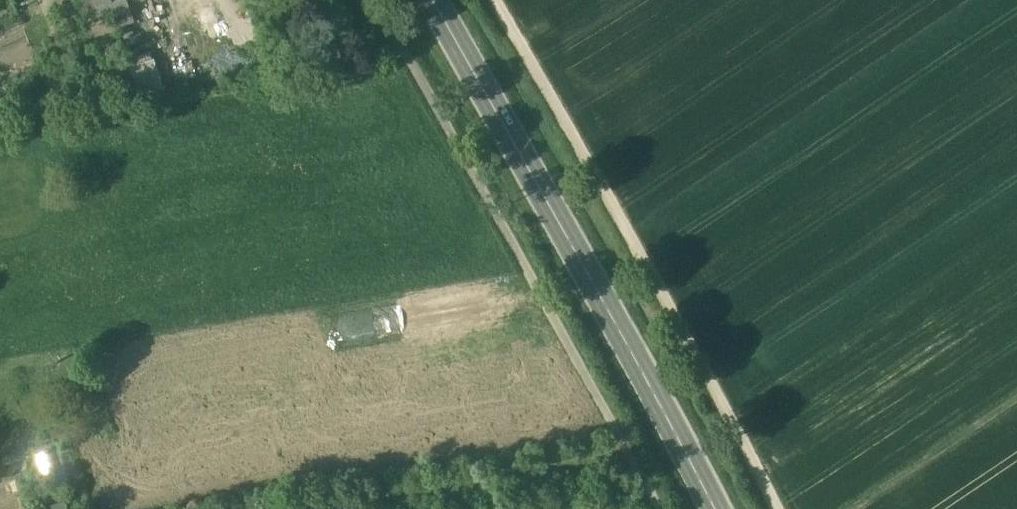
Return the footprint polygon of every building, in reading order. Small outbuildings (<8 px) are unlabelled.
[(113,0),(90,0),(94,10),(113,1),(113,0)]
